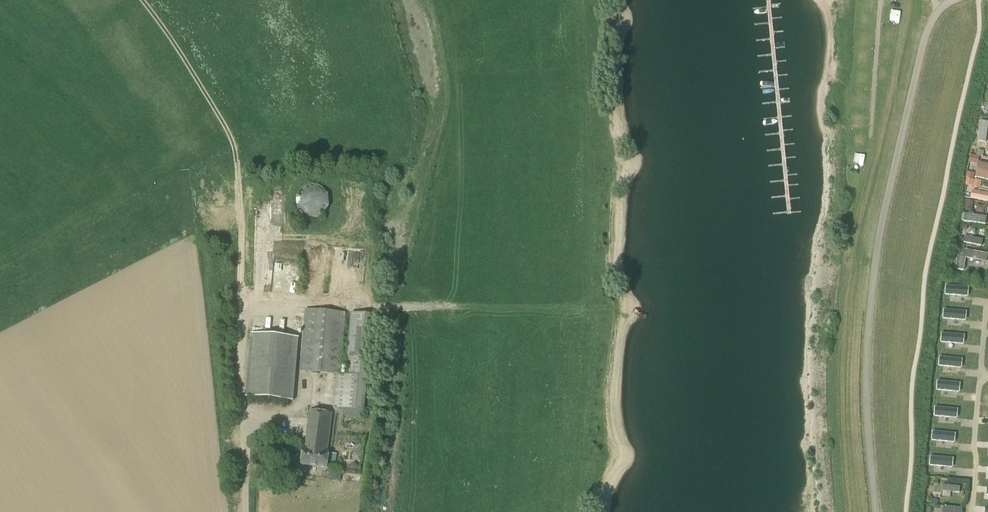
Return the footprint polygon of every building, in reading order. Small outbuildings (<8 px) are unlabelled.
[(894,26),(902,26),(902,14),(895,14),(894,26)] [(885,64),(882,79),(890,80),(893,65),(885,64)] [(852,109),(863,109),(862,93),(852,93),(852,109)] [(855,128),(865,128),(865,117),(855,117),(855,128)] [(856,140),(855,147),(869,149),(870,143),(856,140)] [(987,179),(987,163),(980,161),(977,177),(987,179)] [(850,176),(850,188),(859,188),(860,176),(850,176)] [(305,212),(327,213),(328,196),(305,196),(305,212)] [(986,215),(986,208),(980,208),(980,213),(967,212),(966,224),(987,225),(987,215),(986,215)] [(967,257),(978,258),(978,261),(987,262),(987,252),(984,252),(985,244),(967,243),(967,257)] [(358,259),(367,259),(367,254),(348,254),(348,273),(358,273),(358,259)] [(948,297),(970,296),(969,285),(948,287),(948,297)] [(337,375),(341,375),(346,313),(305,309),(300,371),(337,375)] [(284,326),(302,328),(304,314),(285,311),(284,326)] [(947,321),(969,320),(968,311),(946,311),(947,321)] [(346,376),(341,375),(337,375),(334,408),(365,411),(372,314),(351,312),(350,313),(346,376)] [(944,334),(944,345),(967,343),(966,332),(944,334)] [(252,334),(246,397),(293,401),(298,337),(252,334)] [(964,368),(965,358),(942,357),(942,367),(964,368)] [(940,383),(940,392),(962,391),(961,381),(940,383)] [(960,418),(960,409),(938,409),(938,418),(960,418)] [(337,424),(338,415),(332,414),(310,411),(305,449),(303,449),(301,465),(327,468),(329,452),(327,452),(331,423),(337,424)] [(935,433),(935,442),(957,442),(958,433),(935,433)] [(932,455),(932,466),(955,467),(955,456),(932,455)] [(945,493),(962,493),(962,484),(945,484),(945,493)]
